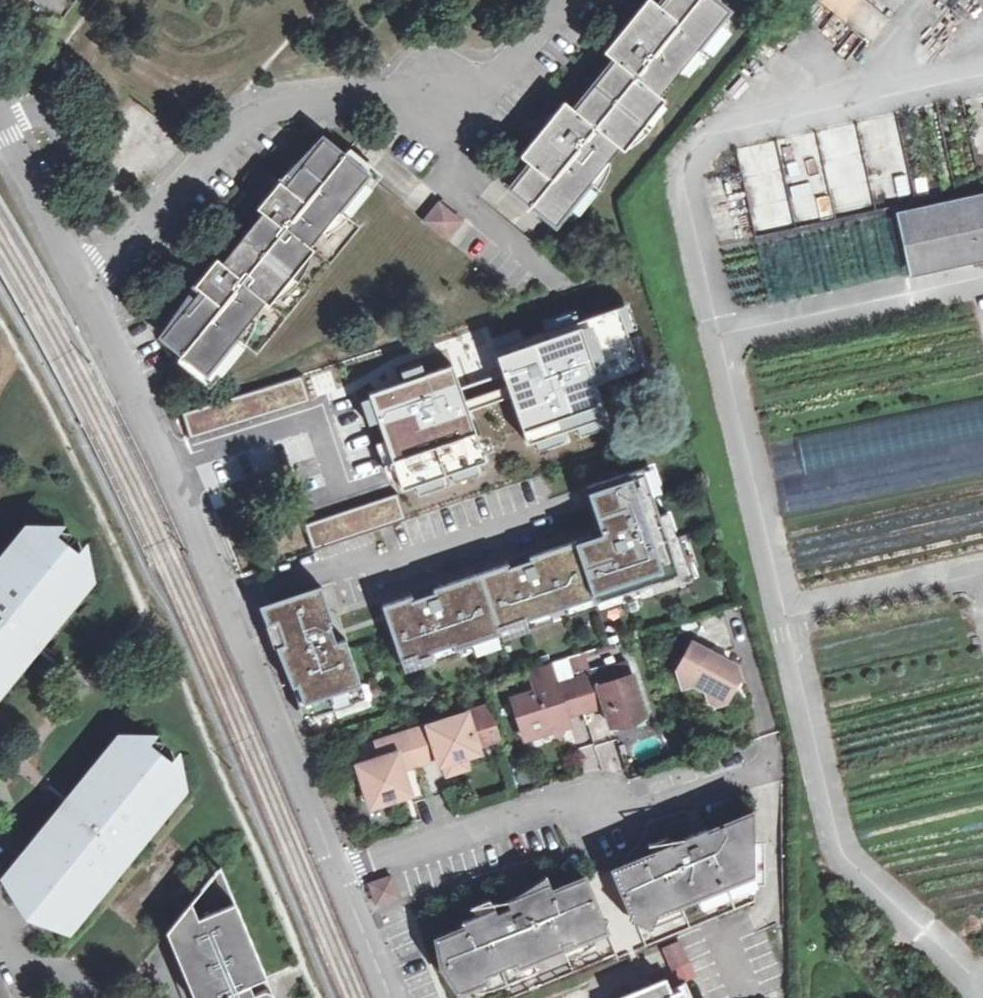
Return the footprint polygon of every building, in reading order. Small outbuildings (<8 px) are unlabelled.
[(59,25),(77,0),(25,0),(59,25)] [(512,186),(557,224),(733,11),(719,0),(665,0),(661,4),(657,0),(651,0),(641,12),(645,16),(624,40),(620,37),(608,51),(617,59),(576,107),(567,100),(555,114),(559,118),(539,142),(535,139),(522,154),(531,162),(512,186)] [(367,175),(322,138),(160,333),(206,371),(234,337),(254,354),(359,227),(338,210),(367,175)] [(767,302),(904,274),(892,213),(782,236),(779,226),(768,228),(760,188),(750,190),(759,233),(753,234),(767,302)] [(440,198),(421,219),(447,241),(466,220),(440,198)] [(915,271),(982,257),(982,198),(904,215),(915,271)] [(618,309),(496,351),(507,385),(511,395),(528,444),(606,417),(595,384),(638,369),(618,309)] [(453,366),(370,394),(402,490),(486,461),(468,410),(465,399),(453,366)] [(301,378),(183,415),(191,438),(308,401),(301,378)] [(507,385),(465,399),(468,410),(511,395),(507,385)] [(581,538),(606,609),(698,577),(676,507),(667,510),(660,492),(665,489),(657,462),(595,483),(608,528),(581,538)] [(395,495),(306,524),(314,547),(402,518),(395,495)] [(0,562),(0,687),(93,575),(85,556),(51,529),(30,525),(0,562)] [(606,609),(581,538),(540,552),(538,546),(507,556),(509,562),(442,584),(439,579),(411,588),(412,594),(383,604),(407,672),(606,609)] [(332,583),(265,602),(306,714),(376,692),(356,634),(345,637),(337,613),(342,613),(332,583)] [(684,690),(697,686),(709,693),(710,707),(715,710),(729,703),(748,677),(743,663),(696,635),(679,669),(684,690)] [(572,681),(582,711),(584,717),(604,710),(610,728),(644,716),(631,676),(626,663),(614,667),(572,681)] [(565,716),(582,711),(572,681),(554,686),(548,666),(527,673),(534,694),(510,702),(524,742),(568,728),(565,716)] [(438,771),(442,770),(464,763),(479,759),(466,715),(407,736),(418,770),(436,764),(438,771)] [(122,735),(3,880),(66,930),(185,785),(177,766),(143,739),(122,735)] [(405,774),(418,770),(407,736),(375,746),(380,761),(355,769),(370,813),(413,799),(405,774)] [(595,746),(577,749),(580,769),(598,766),(595,746)] [(467,773),(464,763),(442,770),(445,780),(467,773)] [(753,903),(752,813),(706,832),(704,830),(684,839),(684,842),(672,847),(671,844),(653,852),(654,854),(600,876),(598,873),(553,892),(550,885),(537,891),(507,903),(510,911),(499,915),(496,911),(476,919),(463,924),(465,930),(438,941),(461,997),(518,997),(616,956),(617,960),(753,903)] [(166,934),(192,997),(271,997),(219,870),(166,934)] [(394,873),(367,882),(376,909),(403,900),(394,873)] [(665,950),(674,972),(690,965),(681,943),(665,950)] [(627,997),(687,997),(685,991),(674,996),(666,981),(627,997)]
